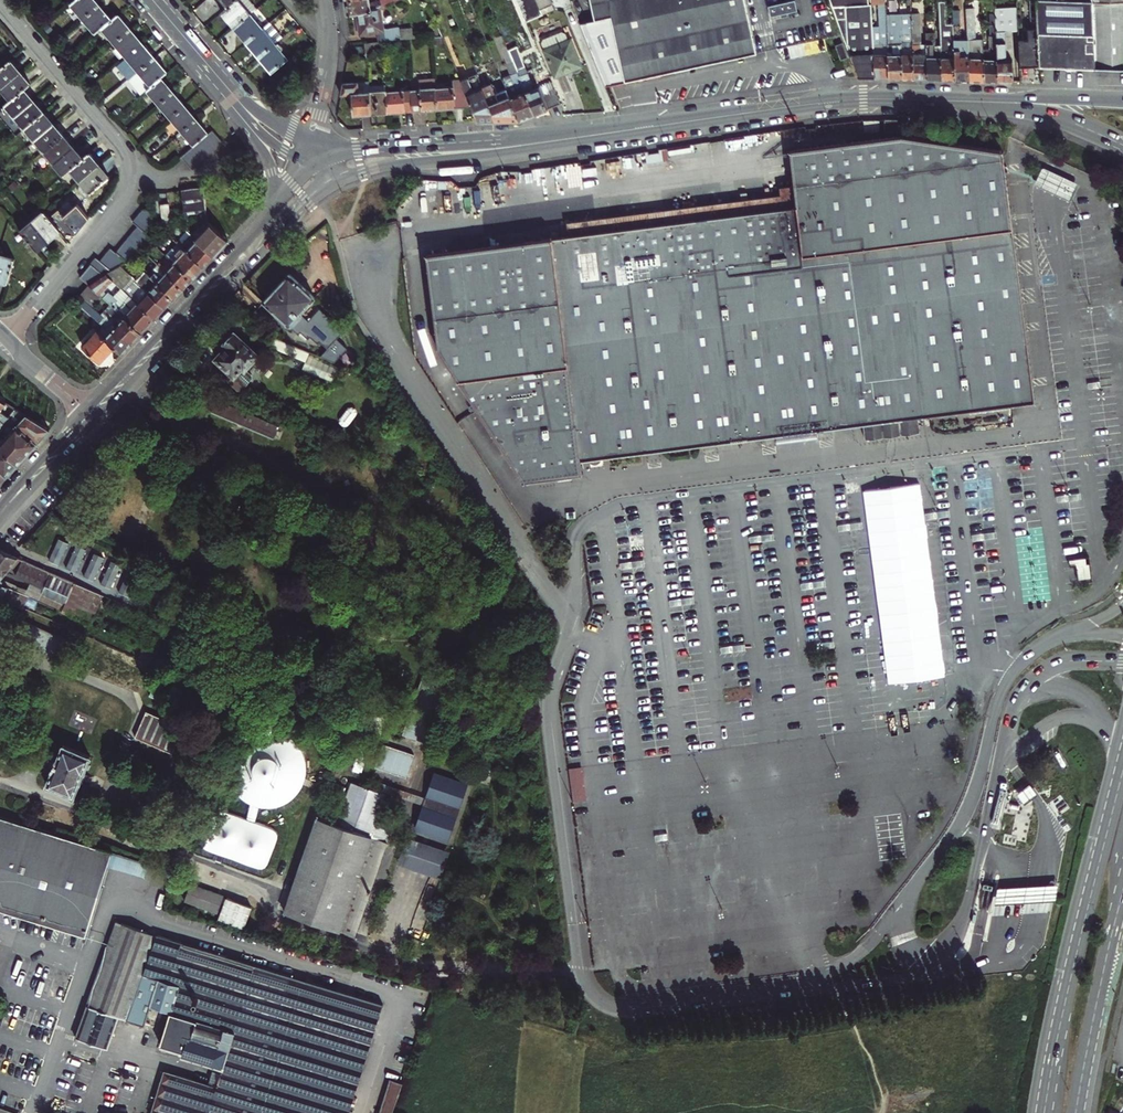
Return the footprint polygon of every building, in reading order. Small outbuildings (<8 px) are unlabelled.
[(70,4),(95,33),(101,28),(126,57),(117,65),(141,94),(146,90),(194,145),(181,157),(191,169),(223,142),(212,130),(208,133),(200,124),(188,109),(179,99),(167,86),(161,78),(167,72),(158,62),(148,50),(135,35),(123,21),(117,14),(111,19),(104,12),(95,0),(74,0),(70,4)] [(234,27),(250,14),(239,0),(236,0),(228,7),(221,12),(234,27)] [(378,0),(350,0),(345,1),(347,14),(353,12),(371,9),(377,7),(380,6),(378,0)] [(542,15),(535,0),(516,0),(525,22),(542,15)] [(542,15),(554,10),(550,0),(535,0),(542,15)] [(657,74),(755,53),(745,3),(744,0),(589,0),(594,18),(608,14),(613,29),(623,81),(657,74)] [(872,44),(872,31),(870,0),(829,0),(841,32),(857,78),(874,78),(872,44)] [(1036,28),(1038,66),(1093,68),(1091,0),(1035,0),(1036,28)] [(1093,68),(1122,69),(1122,0),(1091,0),(1093,68)] [(941,79),(954,79),(951,24),(945,24),(943,1),(937,1),(939,51),(941,79)] [(874,78),(888,77),(885,15),(884,4),(877,4),(879,31),(879,44),(872,44),(874,78)] [(991,51),(982,51),(984,80),(997,81),(994,8),(994,4),(989,4),(991,51)] [(398,27),(382,29),(377,7),(371,9),(353,12),(357,34),(374,31),(376,42),(380,41),(401,40),(398,27)] [(984,80),(982,51),(982,39),(974,39),(972,7),(965,7),(966,39),(969,80),(984,80)] [(994,8),(997,81),(1012,81),(1011,59),(1005,59),(1005,51),(1008,51),(1007,43),(1004,43),(1004,31),(1010,31),(1017,30),(1016,7),(994,8)] [(255,9),(250,14),(257,22),(262,17),(255,9)] [(919,9),(910,9),(910,14),(913,78),(927,79),(925,42),(921,42),(919,9)] [(246,42),(262,28),(257,22),(250,14),(234,27),(246,42)] [(888,77),(902,78),(899,14),(885,15),(888,77)] [(913,78),(910,14),(899,14),(902,78),(913,78)] [(969,80),(966,39),(959,40),(958,17),(951,17),(951,24),(954,79),(969,80)] [(258,56),(275,43),(262,28),(246,42),(258,56)] [(1019,66),(1038,66),(1036,28),(1027,29),(1028,40),(1017,40),(1019,66)] [(542,39),(540,43),(555,76),(570,70),(573,72),(575,72),(577,71),(579,70),(580,67),(568,40),(566,41),(563,34),(559,32),(542,39)] [(941,79),(939,51),(934,52),(933,32),(924,33),(925,42),(927,79),(941,79)] [(534,114),(508,51),(501,35),(495,38),(506,64),(497,67),(506,89),(519,120),(534,114)] [(376,42),(363,43),(365,54),(381,52),(380,41),(376,42)] [(258,56),(271,71),(287,58),(275,43),(258,56)] [(834,45),(839,59),(846,57),(841,43),(834,45)] [(515,48),(508,51),(534,114),(560,103),(551,81),(532,89),(515,48)] [(18,74),(14,69),(16,67),(10,60),(0,68),(0,87),(1,88),(18,74)] [(22,79),(18,74),(1,88),(11,100),(24,89),(30,83),(24,77),(22,79)] [(495,121),(482,89),(481,87),(476,74),(459,80),(470,107),(472,113),(475,121),(495,121)] [(436,110),(435,88),(434,77),(417,79),(418,88),(409,89),(411,112),(436,110)] [(436,110),(470,107),(459,80),(453,80),(453,86),(435,88),(436,110)] [(367,81),(356,82),(357,92),(368,91),(367,81)] [(370,114),(368,91),(357,92),(356,82),(343,83),(341,94),(350,94),(352,115),(370,114)] [(481,87),(482,89),(492,85),(495,93),(499,92),(495,83),(492,84),(491,83),(481,87)] [(492,85),(482,89),(495,121),(519,120),(506,89),(499,92),(495,93),(492,85)] [(27,97),(29,96),(24,89),(11,100),(0,109),(0,116),(7,124),(31,102),(27,97)] [(386,113),(411,112),(409,89),(384,91),(386,113)] [(370,114),(386,113),(384,91),(384,90),(368,91),(370,114)] [(36,107),(31,102),(7,124),(16,135),(24,128),(43,112),(38,105),(36,107)] [(51,125),(47,121),(49,119),(43,112),(24,128),(34,140),(51,125)] [(888,123),(889,134),(903,133),(902,122),(888,123)] [(57,129),(55,130),(51,125),(34,140),(44,151),(63,135),(57,129)] [(71,149),(67,144),(69,142),(63,135),(44,151),(54,163),(71,149)] [(1032,402),(1002,154),(900,139),(789,154),(793,190),(796,211),(665,229),(664,216),(631,221),(632,233),(623,234),(621,222),(605,224),(607,237),(568,242),(453,256),(424,260),(435,348),(474,408),(520,479),(578,472),(576,457),(861,422),(863,438),(892,435),(917,432),(915,416),(1032,402)] [(77,152),(75,154),(71,149),(54,163),(64,175),(70,169),(83,159),(77,152)] [(646,154),(647,162),(665,160),(664,151),(646,154)] [(97,166),(93,161),(95,160),(89,153),(83,159),(70,169),(80,181),(97,166)] [(103,170),(101,171),(97,166),(80,181),(90,193),(109,177),(103,170)] [(14,180),(8,186),(12,190),(18,184),(14,180)] [(207,217),(203,188),(181,190),(186,217),(197,216),(197,218),(207,217)] [(664,216),(665,229),(796,211),(793,190),(778,192),(779,200),(664,216)] [(171,221),(168,203),(160,204),(163,222),(171,221)] [(106,272),(111,269),(119,265),(120,265),(127,261),(132,259),(151,237),(145,232),(154,222),(152,207),(144,208),(133,222),(138,226),(116,252),(111,248),(100,261),(96,257),(80,277),(89,284),(103,274),(106,272)] [(51,234),(53,236),(60,230),(44,211),(32,221),(46,238),(51,234)] [(43,244),(41,242),(46,238),(32,221),(20,231),(36,250),(43,244)] [(191,234),(214,255),(228,239),(224,235),(208,221),(206,224),(207,226),(203,230),(198,226),(191,234)] [(621,222),(623,234),(632,233),(631,221),(621,222)] [(567,230),(568,242),(607,237),(605,224),(567,230)] [(191,234),(188,231),(177,243),(203,266),(214,255),(191,234)] [(203,266),(177,243),(166,255),(167,256),(169,258),(192,279),(203,266)] [(158,259),(151,253),(148,256),(158,264),(183,288),(192,279),(169,258),(163,265),(161,262),(158,260),(158,259)] [(8,283),(15,259),(0,254),(0,280),(8,283)] [(167,256),(161,262),(163,265),(169,258),(167,256)] [(183,288),(158,264),(148,274),(174,298),(183,288)] [(89,284),(100,295),(103,291),(113,280),(121,288),(114,296),(108,291),(106,293),(103,297),(110,304),(141,333),(165,307),(137,281),(135,278),(120,265),(119,265),(111,269),(106,272),(103,274),(89,284)] [(137,281),(146,272),(143,269),(135,278),(137,281)] [(148,274),(146,272),(137,281),(165,307),(174,298),(148,274)] [(293,327),(304,315),(302,313),(313,300),(312,298),(314,295),(311,291),(312,290),(312,289),(308,285),(306,285),(304,286),(290,273),(264,301),(293,327)] [(85,300),(92,306),(101,296),(100,295),(89,284),(83,291),(80,295),(85,300)] [(122,354),(132,343),(101,314),(92,306),(85,300),(81,305),(104,326),(98,332),(114,346),(122,354)] [(141,333),(110,304),(101,314),(132,343),(141,333)] [(304,315),(293,327),(300,334),(302,332),(308,339),(311,337),(318,344),(322,341),(328,348),(345,331),(322,309),(310,321),(304,315)] [(97,331),(83,347),(99,362),(114,346),(98,332),(97,331)] [(246,367),(258,354),(235,332),(233,335),(230,334),(228,337),(229,340),(226,342),(229,345),(226,348),(217,357),(236,374),(231,380),(240,388),(244,388),(253,377),(253,373),(246,367)] [(309,351),(306,350),(278,339),(274,337),(270,346),(306,360),(309,351)] [(216,400),(211,412),(272,439),(277,427),(216,400)] [(43,425),(14,408),(7,417),(10,419),(16,425),(36,443),(50,429),(43,425)] [(17,464),(36,443),(16,425),(10,419),(7,417),(0,412),(0,437),(3,440),(0,442),(0,449),(17,464)] [(17,464),(0,449),(0,482),(17,464)] [(65,544),(57,541),(48,562),(55,566),(65,544)] [(80,551),(73,548),(63,569),(71,573),(80,551)] [(13,605),(16,599),(25,603),(26,600),(31,602),(32,600),(95,626),(107,599),(9,556),(5,554),(0,552),(0,599),(13,605)] [(95,557),(87,554),(78,576),(85,579),(95,557)] [(110,564),(103,561),(93,582),(101,586),(110,564)] [(125,571),(118,567),(109,589),(116,593),(125,571)] [(62,658),(69,642),(29,625),(22,642),(62,658)] [(152,662),(157,652),(144,647),(140,657),(152,662)] [(178,725),(139,709),(138,713),(127,737),(166,753),(178,725)] [(294,795),(301,786),(304,775),(304,763),(300,751),(292,742),(281,735),(269,733),(256,735),(245,741),(238,750),(233,761),(232,772),(235,784),(241,794),(250,801),(247,818),(223,809),(219,809),(217,810),(215,812),(203,842),(203,845),(204,848),(207,849),(257,868),(260,868),(263,867),(266,865),(277,838),(277,833),(275,830),(272,828),(258,822),(261,805),(273,806),(284,802),(294,795)] [(381,743),(374,766),(404,777),(412,753),(381,743)] [(84,773),(90,759),(62,747),(45,788),(73,800),(80,784),(81,785),(85,774),(84,773)] [(572,800),(585,800),(583,766),(570,767),(572,800)] [(421,803),(412,827),(446,839),(466,783),(433,772),(424,796),(421,803)] [(378,780),(374,792),(383,795),(385,790),(421,803),(424,796),(378,780)] [(322,824),(288,917),(356,942),(390,846),(388,845),(392,834),(377,828),(388,797),(383,795),(374,792),(352,784),(337,829),(322,824)] [(58,836),(67,816),(51,809),(42,829),(58,836)] [(0,892),(0,910),(93,935),(113,870),(117,856),(92,848),(0,820),(0,892)] [(405,837),(397,864),(441,877),(449,850),(405,837)] [(156,868),(117,856),(113,870),(152,882),(156,868)] [(1058,897),(1060,881),(999,884),(998,901),(1058,897)] [(223,898),(190,886),(184,903),(217,915),(223,898)] [(250,909),(226,900),(218,921),(242,930),(250,909)] [(157,937),(116,924),(87,1008),(119,1018),(127,1021),(157,937)] [(220,956),(185,945),(157,937),(127,1021),(146,1028),(148,1022),(167,1028),(160,1047),(182,1055),(181,1058),(221,1070),(217,1083),(215,1088),(174,1077),(165,1074),(162,1075),(152,1112),(348,1112),(364,1061),(380,1006),(350,997),(220,956)] [(107,1051),(119,1018),(87,1008),(80,1029),(76,1041),(107,1051)] [(174,1077),(215,1088),(217,1083),(176,1072),(174,1077)] [(379,1112),(390,1112),(400,1086),(390,1083),(379,1112)]
